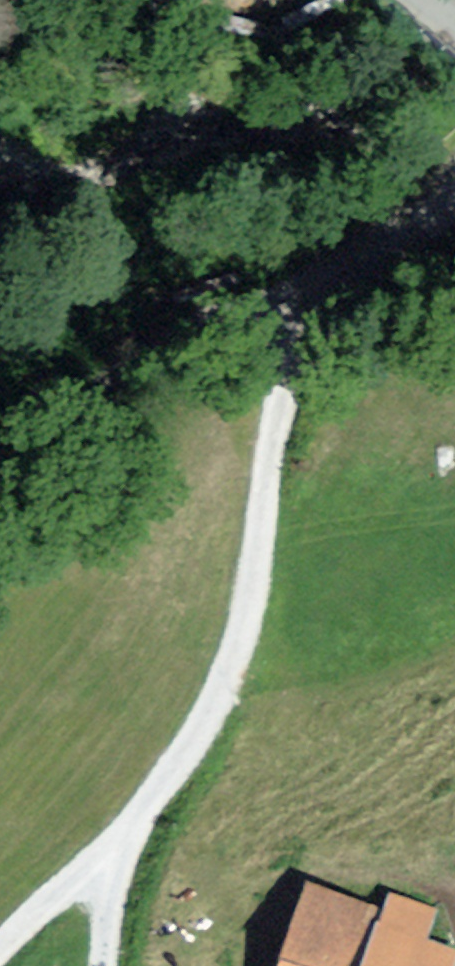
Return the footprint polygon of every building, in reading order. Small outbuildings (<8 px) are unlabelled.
[(304,891),(280,965),(454,965),(454,960),(425,950),(436,916),(387,901),(382,915),(304,891)]
